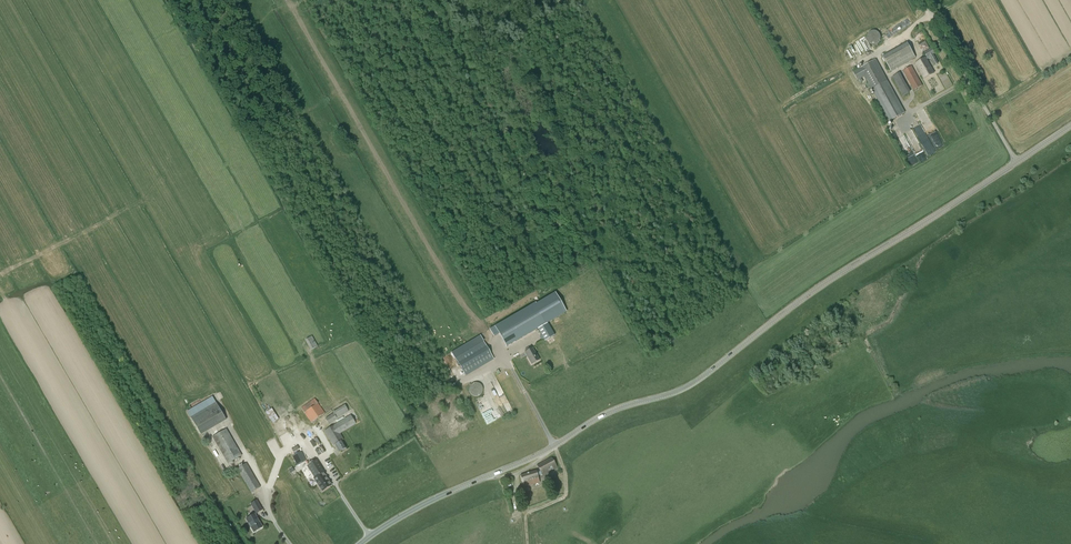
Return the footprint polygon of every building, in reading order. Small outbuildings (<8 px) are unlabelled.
[(898,30),(911,24),(908,20),(896,26),(898,30)] [(873,44),(874,44),(875,44),(876,44),(877,44),(877,43),(878,43),(879,42),(880,41),(880,40),(880,39),(880,38),(880,37),(880,36),(880,35),(880,34),(879,33),(878,32),(877,31),(876,31),(875,31),(874,30),(873,30),(872,31),(871,31),(870,31),(869,32),(868,33),(867,34),(867,35),(867,36),(866,37),(866,38),(867,39),(867,40),(867,41),(868,42),(869,43),(870,44),(871,44),(872,44),(873,44)] [(863,38),(856,42),(860,50),(867,47),(863,38)] [(922,53),(930,49),(925,41),(918,46),(922,53)] [(891,71),(915,58),(907,43),(882,57),(891,71)] [(938,64),(933,55),(935,54),(933,51),(932,49),(924,53),(927,58),(930,57),(935,65),(938,64)] [(923,79),(934,73),(926,57),(915,63),(918,68),(920,72),(923,79)] [(905,113),(876,60),(853,72),(857,80),(865,76),(872,88),(890,121),(905,113)] [(914,90),(922,86),(911,66),(903,71),(914,90)] [(903,96),(909,93),(899,73),(892,77),(903,96)] [(494,327),(489,329),(493,336),(498,333),(506,347),(537,329),(547,323),(535,302),(494,327)] [(547,323),(537,329),(544,341),(555,335),(547,323)] [(311,350),(317,346),(311,336),(305,340),(311,350)] [(465,376),(494,359),(483,341),(455,358),(465,376)] [(532,364),(540,359),(532,347),(525,352),(532,364)] [(471,395),(472,395),(473,396),(475,396),(476,396),(477,396),(479,396),(480,395),(481,394),(482,393),(482,392),(483,391),(483,390),(483,388),(482,387),(482,386),(481,385),(480,384),(479,383),(478,383),(476,383),(475,383),(474,383),(473,383),(471,384),(471,385),(470,386),(469,387),(469,389),(469,390),(469,391),(470,392),(470,394),(471,395)] [(201,435),(226,420),(212,397),(187,411),(201,435)] [(321,408),(314,399),(301,408),(311,423),(325,413),(321,408)] [(476,402),(487,425),(494,421),(484,399),(476,402)] [(329,424),(334,421),(334,420),(348,411),(345,405),(332,412),(333,414),(331,415),(325,419),(329,424)] [(288,434),(285,429),(272,409),(265,413),(279,433),(280,432),(283,437),(282,437),(293,456),(292,456),(297,466),(306,460),(301,451),(299,452),(294,443),(289,434),(288,434)] [(305,428),(297,416),(295,417),(291,411),(283,416),(294,434),(305,428)] [(346,448),(342,441),(344,439),(340,434),(356,424),(351,415),(324,431),(333,446),(335,445),(339,452),(346,448)] [(228,464),(242,456),(226,429),(212,437),(228,464)] [(316,430),(303,438),(314,457),(327,450),(316,430)] [(542,476),(557,468),(551,458),(537,465),(542,476)] [(316,461),(302,470),(310,481),(314,478),(317,483),(322,491),(330,486),(325,479),(327,477),(316,461)] [(251,492),(260,487),(246,463),(237,468),(251,492)] [(524,487),(540,482),(536,471),(520,476),(524,487)] [(257,513),(262,510),(256,501),(251,504),(257,513)] [(254,532),(262,527),(254,514),(246,519),(254,532)]
